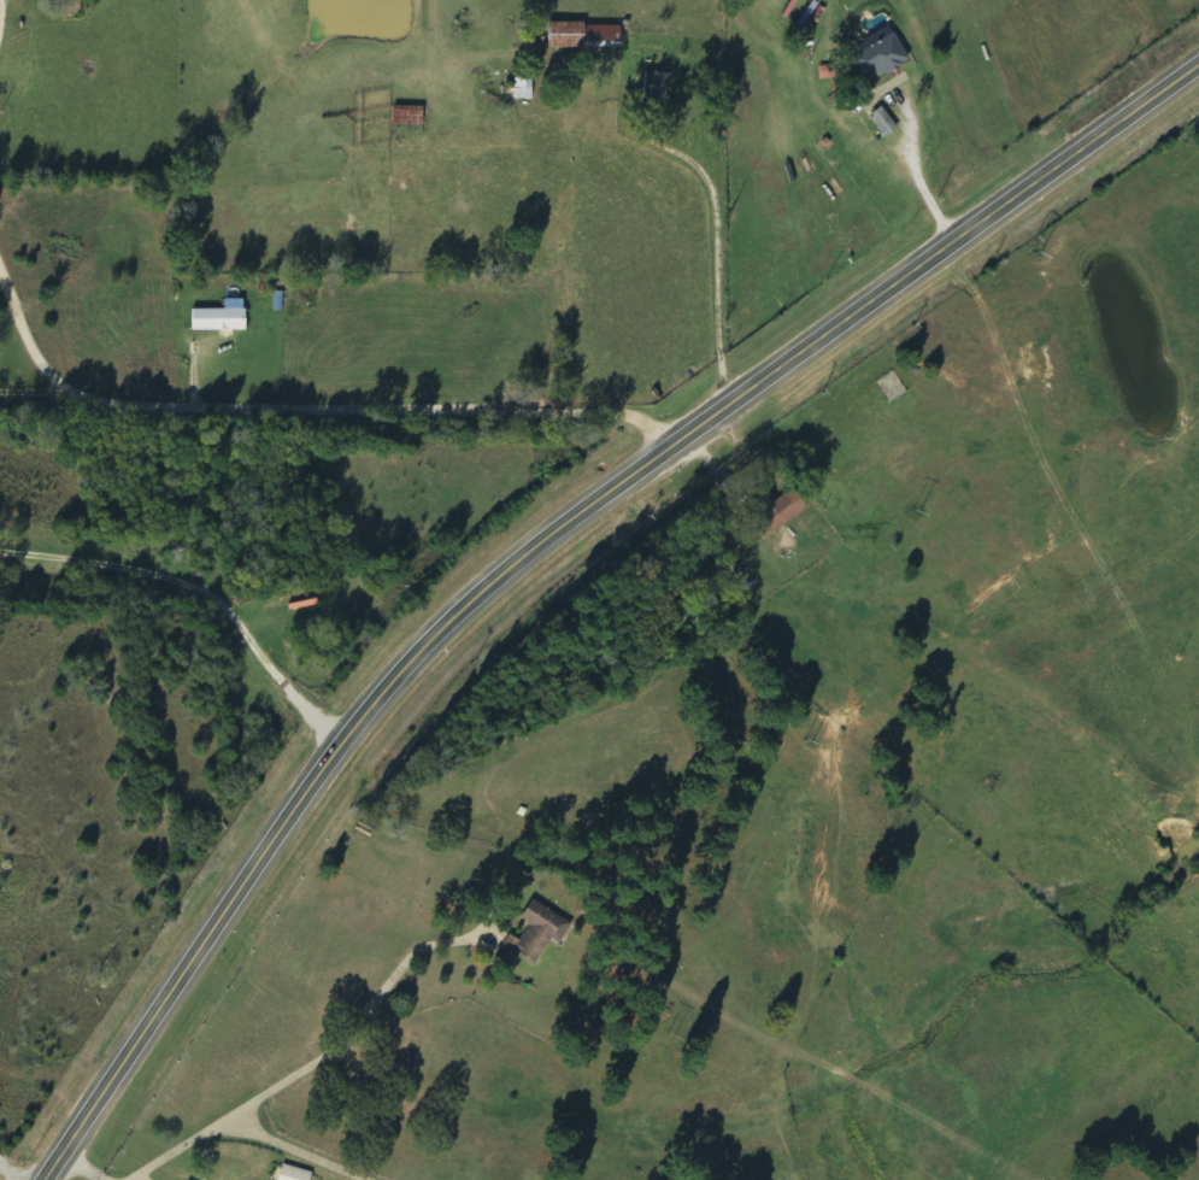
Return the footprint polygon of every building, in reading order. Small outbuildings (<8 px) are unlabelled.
[(549,25),(549,49),(621,47),(621,24),(549,25)] [(874,70),(880,79),(911,61),(889,25),(861,43),(864,48),(851,55),(864,76),(874,70)] [(666,102),(670,74),(647,71),(643,99),(666,102)] [(532,100),(533,79),(515,79),(514,99),(532,100)] [(393,126),(422,127),(423,108),(394,106),(393,126)] [(883,138),(898,130),(885,106),(870,114),(883,138)] [(246,330),(245,300),(225,300),(225,310),(193,310),(193,331),(246,330)] [(765,540),(809,509),(795,489),(751,519),(765,540)] [(572,924),(533,901),(521,920),(530,925),(521,941),(510,934),(499,953),(513,961),(517,954),(536,965),(551,940),(560,945),(572,924)]
